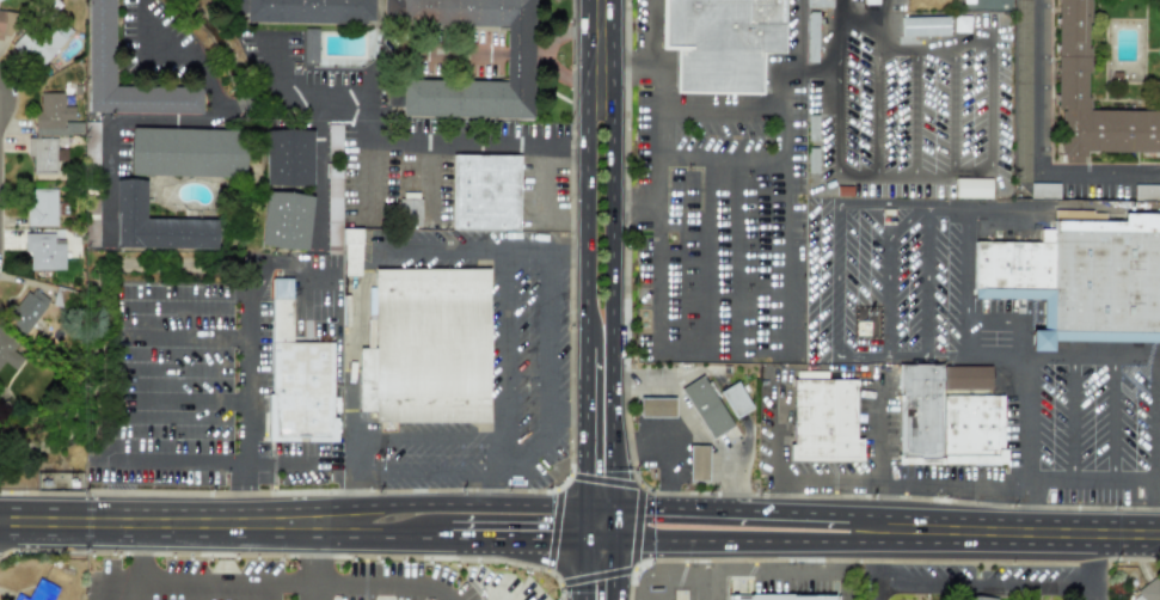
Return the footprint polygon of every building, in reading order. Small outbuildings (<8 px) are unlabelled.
[(87,112),(201,114),(201,86),(113,86),(113,0),(87,0),(87,112)] [(234,11),(234,0),(375,0),(374,20),(366,20),(366,23),(247,20),(247,12),(234,11)] [(383,24),(505,26),(504,80),(400,79),(400,116),(532,117),(533,0),(383,0),(383,24)] [(661,54),(662,0),(788,0),(787,56),(762,56),(761,99),(675,98),(676,54),(661,54)] [(1086,109),(1087,0),(1056,0),(1055,110),(1060,110),(1060,163),(1082,163),(1082,152),(1159,152),(1159,110),(1086,109)] [(13,12),(0,10),(0,38),(10,39),(13,12)] [(806,62),(815,62),(816,12),(807,12),(806,62)] [(900,17),(900,36),(947,35),(947,16),(900,17)] [(969,16),(953,16),(952,31),(968,31),(969,16)] [(11,50),(44,69),(62,37),(29,18),(11,50)] [(305,27),(318,27),(318,62),(303,62),(305,27)] [(62,92),(38,92),(38,110),(33,110),(33,135),(81,134),(80,122),(73,122),(73,105),(62,106),(62,92)] [(98,121),(84,121),(84,163),(97,163),(98,121)] [(340,123),(326,124),(326,152),(340,152),(340,123)] [(244,177),(245,130),(130,127),(129,175),(244,177)] [(265,186),(312,185),(311,128),(264,129),(265,186)] [(26,137),(25,155),(31,155),(31,172),(56,172),(56,160),(66,160),(66,148),(55,148),(56,137),(26,137)] [(517,229),(517,154),(450,154),(450,229),(517,229)] [(955,196),(989,197),(989,178),(955,177),(955,196)] [(216,249),(216,219),(145,218),(145,179),(115,178),(115,247),(216,249)] [(1056,197),(1056,183),(1030,183),(1029,196),(1056,197)] [(1159,198),(1159,184),(1133,184),(1133,197),(1159,198)] [(55,189),(31,189),(31,208),(25,208),(25,225),(55,225),(55,189)] [(312,195),(265,190),(258,245),(306,251),(312,195)] [(419,226),(421,198),(400,197),(399,225),(419,226)] [(1159,214),(1123,213),(1123,221),(1104,220),(1104,212),(1052,209),(1051,228),(1039,228),(1038,243),(974,240),(971,296),(1042,299),(1041,330),(1030,330),(1030,350),(1050,350),(1050,338),(1159,342),(1159,221),(1159,214)] [(29,270),(54,269),(53,257),(63,257),(63,239),(53,239),(53,232),(23,233),(23,251),(29,251),(29,270)] [(375,269),(492,269),(491,423),(376,423),(376,412),(361,412),(361,348),(375,348),(375,269)] [(269,441),(336,441),(336,418),(332,418),(332,342),(290,342),(291,277),(269,277),(269,441)] [(48,298),(27,286),(5,322),(25,335),(48,298)] [(0,329),(0,366),(4,361),(13,369),(23,359),(12,350),(17,343),(0,329)] [(989,365),(897,365),(896,464),(1001,464),(1002,394),(941,394),(941,388),(989,388),(989,365)] [(711,443),(732,430),(701,378),(680,390),(711,443)] [(854,379),(792,379),(793,445),(788,445),(788,460),(861,460),(860,439),(854,439),(854,379)] [(718,391),(732,418),(750,409),(736,381),(718,391)] [(638,402),(673,403),(673,422),(638,422),(638,402)] [(688,486),(707,486),(708,451),(689,449),(688,486)] [(1154,576),(1125,599),(1159,599),(1159,583),(1154,576)] [(36,578),(28,598),(16,593),(13,599),(52,599),(57,587),(36,578)]
